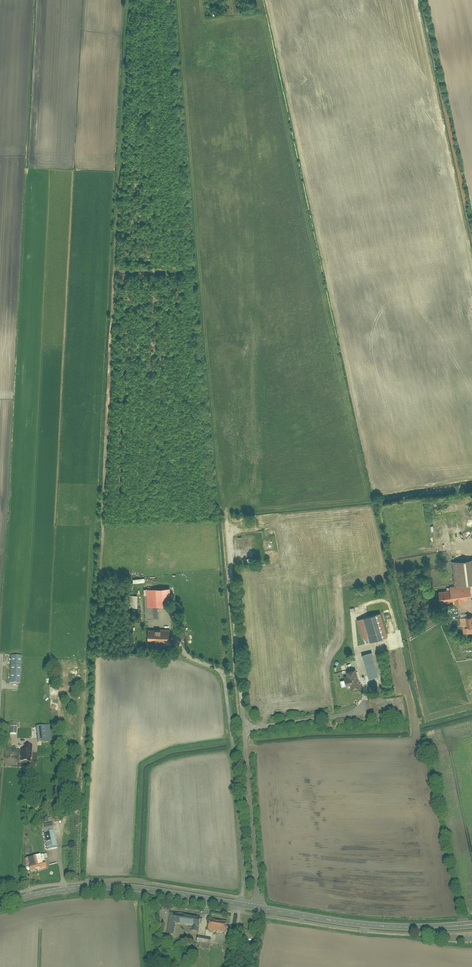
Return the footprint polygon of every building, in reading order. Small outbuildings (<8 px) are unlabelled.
[(441,602),(471,598),(469,582),(471,582),(471,559),(454,561),(458,587),(453,587),(454,591),(440,593),(441,602)] [(145,596),(146,618),(158,618),(157,605),(171,605),(170,588),(147,589),(148,596),(145,596)] [(128,606),(137,606),(137,594),(128,594),(128,606)] [(380,613),(357,620),(362,637),(365,637),(366,642),(386,635),(380,613)] [(471,630),(471,616),(460,618),(462,632),(471,630)] [(148,630),(148,641),(170,641),(170,630),(148,630)] [(371,651),(363,653),(370,679),(378,676),(371,651)] [(20,684),(22,657),(11,656),(10,683),(20,684)] [(359,688),(359,687),(356,671),(346,673),(347,678),(343,679),(345,688),(350,687),(351,690),(359,688)] [(38,742),(39,742),(51,740),(50,731),(49,725),(36,727),(38,742)] [(31,750),(32,746),(25,746),(24,751),(21,750),(21,755),(21,756),(21,762),(30,762),(31,750)] [(47,851),(57,849),(54,831),(44,833),(47,851)] [(34,858),(38,870),(46,868),(44,861),(43,856),(40,856),(34,858)] [(29,865),(30,868),(30,872),(38,870),(34,858),(25,860),(26,866),(29,865)] [(198,930),(200,917),(170,913),(167,930),(174,931),(176,921),(193,923),(192,929),(198,930)] [(224,924),(208,922),(207,932),(223,934),(224,924)] [(209,944),(198,942),(197,950),(208,952),(209,944)]
